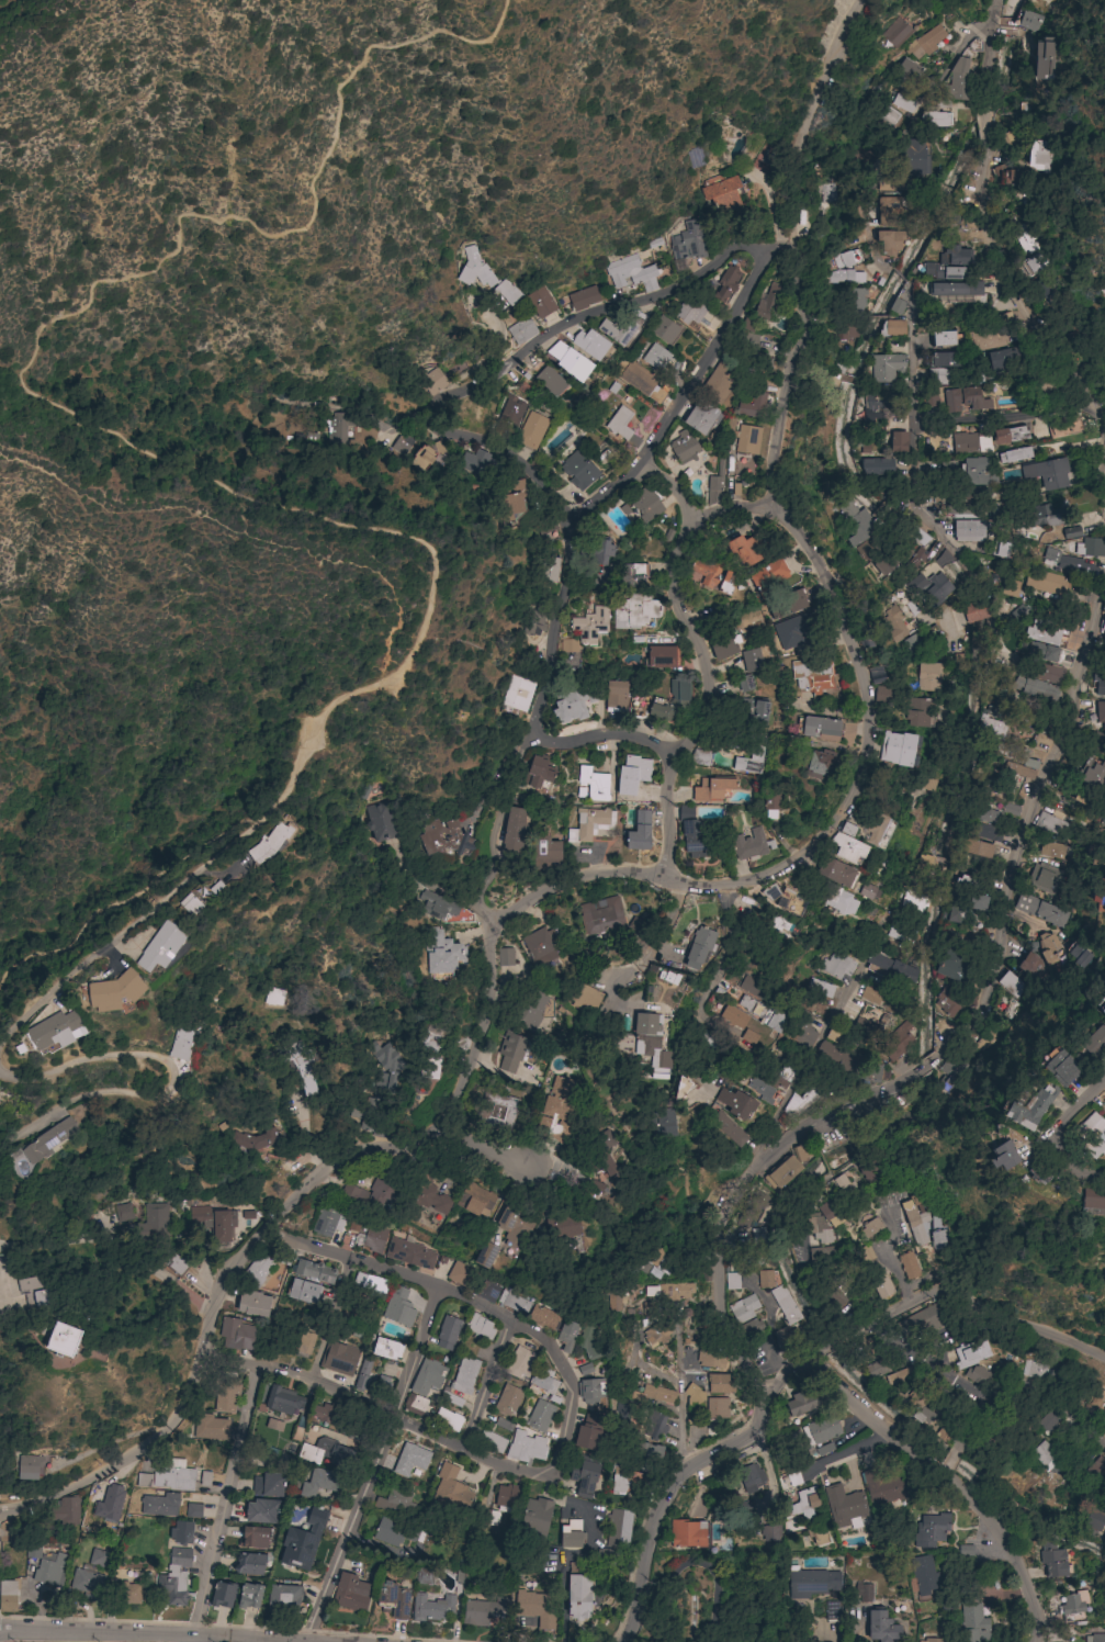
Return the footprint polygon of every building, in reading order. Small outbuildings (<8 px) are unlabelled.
[(1041,16),(1036,33),(1017,26),(1018,24),(1014,23),(1018,10),(1023,12),(1023,10),(1041,16)] [(895,49),(880,34),(898,16),(913,32),(895,49)] [(938,24),(947,36),(934,45),(936,48),(926,56),(924,53),(916,60),(913,57),(912,57),(910,56),(911,55),(909,53),(906,55),(903,52),(905,50),(903,49),(914,40),(915,41),(938,24)] [(1042,76),(1042,80),(1035,79),(1035,56),(1035,42),(1042,43),(1042,37),(1053,38),(1052,76),(1042,76)] [(894,68),(901,59),(902,60),(904,57),(922,68),(913,81),(894,68)] [(958,57),(969,59),(967,72),(976,72),(976,81),(970,81),(969,101),(949,100),(950,95),(943,95),(943,86),(941,86),(941,85),(949,72),(948,72),(958,57)] [(915,103),(910,114),(890,104),(892,101),(889,100),(891,95),(889,94),(891,91),(895,94),(897,93),(915,103)] [(926,106),(935,106),(935,101),(949,101),(949,109),(937,109),(937,113),(950,113),(950,125),(946,125),(946,127),(920,127),(920,117),(926,106)] [(892,126),(877,115),(884,103),(900,115),(892,126)] [(895,176),(895,159),(904,159),(904,147),(907,147),(907,140),(929,140),(929,158),(926,158),(926,167),(928,167),(928,175),(924,175),(924,176),(895,176)] [(1030,167),(1027,167),(1029,140),(1044,142),(1042,143),(1051,145),(1049,175),(1041,173),(1041,171),(1035,170),(1030,167)] [(995,167),(995,187),(1014,187),(1015,171),(1003,171),(1003,167),(995,167)] [(1023,170),(1023,190),(1015,190),(1015,181),(1008,181),(1008,170),(1023,170)] [(735,176),(740,188),(734,190),(741,206),(717,216),(710,200),(704,202),(699,189),(735,176)] [(878,191),(878,179),(914,179),(914,180),(914,191),(878,191)] [(814,186),(816,209),(834,207),(832,184),(814,186)] [(905,198),(905,210),(890,210),(890,215),(893,215),(893,227),(877,226),(877,198),(905,198)] [(678,234),(678,233),(686,232),(684,222),(698,218),(700,230),(699,230),(702,243),(703,243),(706,257),(696,259),(696,258),(691,259),(690,258),(673,261),(668,236),(678,234)] [(1011,229),(1023,223),(1027,229),(1029,228),(1035,238),(1033,239),(1038,249),(1028,255),(1026,250),(1023,251),(1011,229)] [(892,257),(887,257),(884,256),(884,255),(881,255),(881,243),(876,243),(876,232),(904,232),(904,241),(900,241),(900,251),(894,251),(894,256),(892,257)] [(493,289),(496,285),(495,283),(488,288),(486,283),(481,286),(474,275),(471,283),(469,282),(467,285),(456,280),(465,261),(462,248),(475,245),(480,261),(481,260),(482,265),(484,263),(496,281),(498,280),(500,282),(504,279),(510,286),(512,284),(522,296),(510,306),(493,289)] [(934,275),(929,275),(929,263),(938,263),(938,250),(948,250),(948,246),(971,246),(971,266),(948,266),(948,265),(945,265),(945,268),(963,268),(963,277),(960,277),(960,280),(934,280),(934,275)] [(844,268),(843,267),(836,270),(832,257),(836,256),(835,255),(838,254),(839,255),(849,251),(857,249),(858,252),(861,252),(862,257),(860,257),(861,261),(854,263),(854,265),(844,268)] [(1038,250),(1046,261),(1021,279),(1013,268),(1038,250)] [(609,275),(607,277),(604,266),(633,254),(639,270),(654,265),(657,275),(653,278),(657,290),(644,294),(644,293),(625,297),(625,295),(627,293),(625,292),(621,294),(619,288),(614,290),(609,275)] [(723,303),(722,304),(714,299),(712,297),(719,285),(717,283),(728,266),(730,268),(731,266),(737,269),(735,271),(738,272),(737,274),(741,277),(736,285),(736,286),(725,305),(723,303)] [(836,270),(853,270),(853,272),(864,272),(864,283),(845,284),(845,282),(836,282),(836,283),(827,284),(827,274),(836,270)] [(928,295),(928,282),(968,283),(968,281),(982,282),(982,296),(928,295)] [(1040,300),(1034,289),(1047,281),(1053,292),(1040,300)] [(770,282),(781,285),(771,313),(770,312),(767,322),(753,316),(758,299),(764,301),(770,282)] [(539,320),(523,294),(540,283),(556,310),(539,320)] [(594,285),(595,288),(597,286),(600,296),(598,296),(600,301),(587,305),(587,307),(573,313),(566,295),(594,285)] [(862,290),(866,290),(866,295),(862,295),(862,299),(865,299),(865,307),(861,307),(861,315),(847,314),(848,289),(862,290)] [(686,296),(706,310),(696,325),(690,320),(686,326),(672,317),(686,296)] [(899,316),(888,311),(895,297),(906,304),(899,316)] [(627,349),(623,347),(622,348),(596,329),(604,318),(621,331),(634,312),(647,316),(641,327),(640,331),(627,349)] [(663,316),(670,323),(672,320),(683,329),(670,346),(651,333),(663,316)] [(740,327),(746,316),(758,323),(752,334),(740,327)] [(517,346),(506,329),(519,320),(520,322),(528,317),(538,333),(517,346)] [(845,338),(845,344),(837,344),(838,320),(857,320),(857,338),(845,338)] [(883,322),(886,322),(887,320),(904,320),(904,335),(895,335),(895,337),(879,337),(879,330),(881,330),(881,326),(883,322)] [(973,352),(973,351),(970,352),(967,334),(969,333),(969,331),(983,329),(984,331),(1002,328),(1005,346),(973,352)] [(598,362),(571,344),(579,330),(585,335),(588,329),(610,345),(598,362)] [(939,347),(940,349),(935,349),(935,348),(932,348),(931,330),(955,329),(956,335),(961,334),(961,340),(956,341),(956,346),(939,347)] [(594,365),(580,384),(555,365),(557,361),(545,352),(557,340),(594,365)] [(672,356),(658,373),(641,360),(653,342),(672,356)] [(1008,349),(1008,351),(1013,351),(1015,362),(1011,363),(1011,365),(1000,368),(1000,369),(994,370),(994,369),(990,369),(986,353),(1008,349)] [(962,352),(962,367),(932,368),(932,367),(929,367),(929,353),(962,352)] [(904,356),(905,373),(895,373),(895,370),(893,370),(893,383),(871,383),(870,356),(904,356)] [(769,373),(766,372),(767,364),(763,363),(763,358),(771,359),(769,373)] [(847,362),(842,375),(830,370),(834,358),(847,362)] [(462,360),(467,369),(447,382),(448,384),(430,396),(418,380),(437,368),(441,374),(462,360)] [(630,360),(651,374),(652,373),(658,378),(657,380),(658,380),(654,386),(665,394),(658,403),(656,402),(654,404),(618,378),(630,360)] [(719,360),(740,373),(720,406),(699,393),(719,360)] [(554,398),(534,379),(546,365),(567,385),(554,398)] [(954,369),(954,385),(927,385),(927,369),(954,369)] [(937,407),(915,407),(916,387),(937,387),(937,407)] [(978,387),(980,401),(991,400),(992,408),(970,410),(970,405),(961,406),(961,402),(958,403),(959,412),(945,414),(943,391),(978,387)] [(763,419),(735,416),(737,403),(746,404),(746,398),(752,400),(753,392),(766,393),(763,419)] [(890,392),(891,408),(884,409),(884,419),(873,419),(873,423),(870,423),(870,425),(865,425),(865,418),(864,418),(862,408),(865,408),(865,400),(866,400),(866,393),(890,392)] [(509,429),(496,423),(509,395),(528,404),(516,428),(509,429)] [(698,398),(719,413),(718,414),(721,416),(715,426),(712,424),(702,437),(683,423),(698,398)] [(632,432),(641,440),(635,447),(627,440),(625,441),(620,437),(618,439),(614,437),(617,435),(614,432),(612,435),(609,434),(610,431),(605,427),(620,405),(633,414),(624,426),(632,432)] [(515,441),(529,410),(549,420),(534,451),(515,441)] [(328,417),(334,417),(335,413),(347,414),(347,424),(356,425),(354,428),(352,428),(352,440),(348,440),(348,446),(346,446),(346,448),(334,448),(334,445),(327,445),(328,417)] [(722,430),(724,415),(735,417),(733,432),(722,430)] [(1063,435),(1064,436),(1050,439),(1046,423),(1060,419),(1060,418),(1076,415),(1078,421),(1080,421),(1081,430),(1063,435)] [(1027,425),(1029,439),(995,445),(995,440),(992,440),(992,437),(993,437),(992,431),(1027,425)] [(734,452),(738,426),(762,429),(757,456),(734,452)] [(701,451),(695,454),(697,460),(692,462),(691,459),(680,465),(668,445),(670,443),(669,442),(679,437),(677,434),(684,429),(694,437),(701,451)] [(973,454),(973,452),(957,453),(957,452),(954,453),(951,434),(966,432),(966,435),(977,434),(977,432),(988,431),(988,436),(989,435),(990,449),(992,449),(992,452),(973,454)] [(399,436),(401,437),(404,432),(415,440),(403,458),(390,448),(399,436)] [(906,453),(890,453),(890,440),(891,440),(891,432),(906,432),(906,453)] [(415,456),(414,454),(418,448),(420,449),(422,446),(425,447),(426,445),(435,452),(433,453),(436,456),(420,475),(411,469),(414,466),(409,463),(415,456)] [(1004,463),(1002,452),(1029,446),(1031,457),(1004,463)] [(489,456),(484,468),(486,468),(482,477),(462,469),(463,465),(462,464),(463,462),(460,461),(464,452),(470,454),(470,453),(473,456),(476,449),(489,456)] [(600,474),(579,492),(573,485),(572,486),(568,481),(573,477),(571,475),(568,477),(560,468),(564,463),(563,462),(577,449),(600,474)] [(1065,457),(1068,470),(1067,471),(1067,473),(1064,474),(1068,486),(1042,492),(1039,476),(1023,480),(1019,468),(1065,457)] [(708,476),(717,477),(718,458),(724,458),(722,492),(721,492),(721,501),(707,506),(708,476)] [(892,458),(892,474),(864,474),(860,458),(892,458)] [(976,459),(976,458),(983,458),(988,458),(988,472),(993,472),(993,475),(996,475),(996,485),(963,485),(963,473),(959,473),(959,464),(963,464),(963,458),(976,459)] [(954,461),(954,472),(939,472),(940,460),(954,461)] [(643,525),(639,517),(641,515),(636,509),(635,510),(630,503),(628,504),(624,501),(649,484),(658,498),(657,499),(664,509),(643,525)] [(986,499),(970,499),(970,501),(967,501),(967,487),(986,487),(986,499)] [(511,515),(512,520),(503,522),(498,499),(506,498),(505,495),(520,492),(523,513),(511,515)] [(835,505),(847,495),(854,503),(852,504),(858,511),(862,507),(871,518),(865,524),(872,533),(859,546),(843,526),(848,521),(835,505)] [(946,519),(946,504),(981,504),(981,519),(946,519)] [(1049,527),(1048,522),(1030,527),(1027,508),(1050,504),(1051,510),(1064,507),(1067,518),(1061,519),(1062,524),(1049,527)] [(991,511),(991,508),(996,508),(996,511),(1002,511),(1002,520),(983,520),(983,511),(991,511)] [(974,542),(974,544),(969,544),(969,541),(954,541),(954,540),(955,540),(955,538),(954,538),(954,520),(984,520),(984,522),(992,522),(992,529),(983,529),(983,541),(974,542)] [(550,542),(543,526),(555,521),(559,529),(556,529),(557,532),(560,539),(550,542)] [(1079,526),(1081,537),(1064,540),(1062,530),(1079,526)] [(912,538),(920,530),(931,540),(922,548),(912,538)] [(736,556),(733,558),(724,543),(741,535),(743,540),(753,536),(756,541),(760,539),(769,554),(743,569),(736,556)] [(1104,539),(1103,556),(1091,556),(1091,559),(1082,558),(1082,555),(1074,554),(1075,543),(1082,544),(1082,538),(1104,539)] [(595,564),(596,553),(590,552),(593,543),(597,544),(598,539),(609,541),(609,544),(614,546),(612,558),(607,556),(606,566),(595,564)] [(990,555),(993,540),(1010,543),(1007,559),(990,555)] [(915,571),(907,565),(905,567),(902,565),(916,546),(927,554),(915,571)] [(1100,571),(1098,582),(1091,580),(1091,578),(1067,574),(1067,575),(1055,573),(1056,570),(1049,569),(1050,564),(1057,565),(1058,562),(1050,560),(1050,558),(1046,555),(1048,548),(1060,552),(1058,558),(1063,559),(1063,556),(1081,560),(1081,558),(1092,560),(1091,565),(1094,566),(1097,567),(1100,571)] [(892,550),(899,560),(893,564),(895,566),(881,577),(871,565),(892,550)] [(551,582),(551,586),(543,585),(544,582),(537,581),(540,558),(546,558),(546,553),(553,554),(553,558),(559,559),(556,583),(551,582)] [(708,561),(712,562),(714,556),(725,561),(721,572),(729,575),(728,577),(733,580),(731,586),(733,587),(730,596),(719,593),(720,589),(718,588),(717,591),(711,588),(710,589),(709,588),(708,591),(697,586),(699,581),(689,577),(691,571),(688,570),(694,559),(706,563),(708,561)] [(780,556),(789,573),(787,574),(788,577),(778,583),(780,586),(759,597),(747,575),(780,556)] [(647,618),(647,625),(643,625),(643,627),(627,627),(627,623),(617,622),(614,622),(613,619),(613,604),(613,601),(617,599),(627,599),(627,585),(620,585),(620,564),(647,564),(647,577),(644,577),(644,588),(651,588),(651,600),(657,600),(659,601),(661,604),(661,606),(661,616),(659,618),(657,618),(647,618)] [(1068,578),(1062,597),(1023,587),(1028,569),(1068,578)] [(944,597),(945,599),(932,610),(914,591),(912,593),(905,585),(918,573),(925,581),(937,571),(954,589),(944,597)] [(1000,594),(1004,578),(1019,583),(1015,598),(1000,594)] [(773,620),(765,603),(800,588),(808,607),(773,620)] [(967,625),(960,608),(983,599),(989,617),(967,625)] [(906,634),(905,634),(901,638),(901,639),(893,643),(887,632),(891,630),(880,614),(893,604),(902,618),(899,620),(903,626),(913,619),(917,627),(906,634)] [(1021,605),(1029,615),(1018,623),(1010,614),(1021,605)] [(584,619),(584,615),(593,615),(593,606),(608,607),(608,632),(606,632),(606,634),(596,634),(596,646),(587,646),(587,644),(578,644),(578,631),(571,631),(571,618),(584,619)] [(526,632),(531,612),(544,616),(542,623),(545,625),(543,632),(540,631),(539,636),(526,632)] [(807,612),(811,623),(808,626),(811,633),(794,640),(790,628),(780,632),(778,625),(807,612)] [(1023,638),(1027,620),(1031,621),(1033,618),(1038,620),(1037,623),(1061,630),(1057,646),(1023,638)] [(934,625),(941,637),(924,648),(925,649),(912,657),(901,641),(914,632),(916,636),(934,625)] [(707,637),(728,629),(731,637),(737,634),(741,642),(736,644),(738,652),(715,661),(707,637)] [(860,648),(860,645),(859,645),(859,643),(857,643),(856,632),(872,631),(872,646),(860,648)] [(561,653),(560,640),(577,640),(577,652),(561,653)] [(1059,649),(1058,651),(1073,655),(1070,667),(1036,659),(1040,643),(1059,649)] [(647,668),(647,667),(643,667),(643,660),(647,660),(647,652),(642,652),(642,646),(675,646),(675,668),(647,668)] [(741,652),(758,648),(763,670),(745,674),(741,652)] [(803,661),(803,660),(811,659),(811,661),(831,659),(834,688),(819,690),(820,695),(813,696),(812,694),(812,693),(808,693),(808,691),(797,693),(796,679),(792,679),(790,662),(803,661)] [(1025,676),(1028,661),(1050,666),(1050,665),(1063,668),(1063,671),(1064,671),(1060,686),(1025,676)] [(940,663),(939,683),(947,683),(946,689),(929,689),(929,674),(916,673),(917,662),(940,663)] [(867,668),(879,665),(884,682),(871,685),(867,668)] [(1093,670),(1104,671),(1104,681),(1104,696),(1095,695),(1096,682),(1092,682),(1093,670)] [(742,694),(737,677),(749,674),(749,676),(752,676),(754,687),(753,687),(754,690),(742,694)] [(518,711),(516,716),(507,712),(509,707),(500,704),(511,675),(535,684),(525,713),(518,711)] [(1024,679),(1023,679),(1025,681),(1025,677),(1057,686),(1052,699),(1022,690),(1022,689),(1013,684),(1017,675),(1024,679)] [(646,715),(651,702),(651,704),(654,697),(665,700),(664,705),(676,697),(672,697),(669,695),(670,677),(687,682),(687,701),(667,721),(646,715)] [(605,711),(607,681),(627,682),(625,712),(605,711)] [(888,703),(889,688),(873,687),(872,702),(888,703)] [(1013,691),(1010,706),(994,701),(997,688),(1013,691)] [(577,721),(576,719),(566,722),(567,724),(562,726),(561,723),(559,723),(552,704),(590,691),(593,698),(583,701),(587,718),(577,721)] [(765,730),(741,727),(745,699),(769,702),(765,730)] [(904,726),(906,710),(921,711),(921,716),(924,716),(925,707),(916,707),(917,699),(934,700),(932,728),(904,726)] [(1095,701),(1104,701),(1104,723),(1095,723),(1095,701)] [(979,717),(980,718),(981,715),(984,716),(986,706),(1000,709),(997,719),(986,716),(986,719),(1006,723),(1003,740),(977,733),(979,717)] [(819,719),(820,717),(827,718),(827,719),(841,721),(838,743),(818,740),(818,739),(796,735),(798,716),(819,719)] [(914,767),(910,766),(910,767),(895,765),(878,762),(882,731),(888,732),(888,733),(901,734),(901,733),(915,735),(915,736),(920,736),(914,767)] [(1098,734),(1104,736),(1104,754),(1095,752),(1098,734)] [(732,771),(734,757),(749,760),(751,751),(731,749),(733,739),(752,741),(751,747),(764,750),(759,775),(732,771)] [(1011,761),(1011,760),(1006,758),(1011,744),(1029,751),(1026,758),(1039,762),(1036,771),(1022,766),(1023,764),(1011,761)] [(711,751),(707,767),(687,762),(694,750),(711,751)] [(821,753),(822,750),(835,753),(832,767),(830,766),(825,783),(804,776),(807,769),(801,767),(804,755),(810,757),(811,751),(821,753)] [(522,785),(526,772),(528,773),(533,755),(541,757),(541,760),(546,761),(545,766),(548,766),(546,771),(554,773),(551,784),(550,783),(548,790),(540,788),(539,790),(522,785)] [(617,795),(620,766),(623,767),(624,755),(639,757),(639,760),(651,761),(649,783),(636,780),(634,797),(617,795)] [(1102,762),(1104,763),(1104,782),(1100,792),(1074,780),(1080,769),(1081,771),(1089,755),(1094,757),(1093,760),(1102,764),(1102,762)] [(1036,772),(1033,780),(1003,771),(1005,762),(1036,772)] [(587,800),(588,784),(585,784),(585,786),(578,786),(578,783),(577,783),(579,766),(591,766),(590,774),(609,775),(607,802),(587,800)] [(917,788),(921,776),(935,781),(932,792),(917,788)] [(735,790),(728,789),(728,798),(722,798),(722,799),(708,799),(708,802),(692,801),(692,788),(699,788),(699,778),(735,779),(735,790)] [(766,810),(764,810),(765,791),(779,792),(779,811),(777,810),(776,820),(765,819),(766,810)] [(374,844),(363,808),(387,801),(397,837),(374,844)] [(972,819),(976,806),(980,807),(981,803),(990,807),(989,809),(997,812),(996,812),(1000,813),(997,820),(995,820),(994,825),(972,819)] [(1015,819),(1018,808),(1003,804),(1000,815),(1015,819)] [(500,843),(509,806),(526,810),(522,823),(525,823),(521,835),(522,836),(520,847),(519,846),(518,854),(503,851),(504,843),(503,843),(500,843)] [(678,822),(679,806),(694,807),(692,820),(695,820),(701,824),(701,830),(707,830),(708,842),(720,841),(721,856),(689,858),(689,853),(685,853),(684,836),(683,837),(681,821),(678,822)] [(613,831),(596,830),(595,835),(590,835),(590,843),(578,842),(578,844),(566,843),(567,829),(577,830),(578,813),(576,813),(576,808),(587,809),(604,810),(604,808),(609,808),(609,811),(614,811),(613,831)] [(1049,816),(1052,809),(1063,814),(1060,821),(1069,824),(1062,836),(1056,833),(1056,834),(1049,832),(1048,833),(1034,825),(1040,811),(1049,816)] [(635,810),(651,810),(649,851),(625,850),(627,832),(635,832),(635,810)] [(882,851),(864,842),(878,813),(895,823),(882,851)] [(418,836),(422,834),(419,826),(439,818),(442,825),(455,819),(460,828),(458,829),(461,835),(462,834),(466,832),(467,836),(467,837),(472,840),(471,845),(472,845),(474,850),(470,852),(467,851),(465,855),(461,853),(461,854),(456,857),(454,853),(454,851),(446,847),(442,850),(444,853),(441,854),(436,852),(427,856),(418,836)] [(838,833),(844,821),(857,828),(852,839),(868,847),(862,859),(861,858),(857,866),(853,864),(853,865),(826,852),(835,832),(838,833)] [(266,837),(278,822),(284,826),(287,823),(296,830),(287,843),(283,841),(270,859),(268,858),(256,866),(246,852),(257,844),(260,840),(259,839),(262,835),(266,837)] [(968,834),(971,822),(984,825),(985,824),(1003,830),(1000,843),(968,834)] [(765,842),(773,840),(775,848),(769,851),(768,846),(766,846),(768,855),(756,858),(754,851),(733,857),(728,837),(741,834),(743,842),(744,841),(744,839),(749,837),(751,839),(753,839),(749,829),(760,826),(765,842)] [(561,867),(545,868),(545,870),(533,871),(532,836),(549,836),(549,842),(561,842),(561,867)] [(958,852),(962,837),(993,845),(990,859),(958,852)] [(1038,855),(1040,842),(1052,844),(1052,843),(1065,846),(1065,847),(1072,848),(1070,856),(1063,855),(1062,861),(1038,855)] [(897,862),(890,874),(883,870),(882,873),(873,868),(881,854),(897,862)] [(929,876),(915,873),(920,854),(934,856),(929,876)] [(858,873),(849,890),(832,881),(815,873),(824,856),(858,873)] [(1062,873),(1053,896),(1025,885),(1034,864),(1038,866),(1039,863),(1062,873)] [(955,886),(957,878),(959,879),(961,875),(978,879),(974,891),(955,886)] [(775,904),(779,895),(778,895),(769,901),(759,892),(765,887),(766,888),(767,888),(766,886),(774,882),(778,891),(782,884),(792,888),(796,879),(812,888),(802,908),(801,908),(797,915),(775,904)] [(876,889),(876,890),(880,892),(877,899),(872,897),(870,900),(865,898),(864,899),(860,898),(860,896),(857,895),(862,882),(876,889)] [(841,915),(841,914),(836,912),(837,911),(823,904),(832,885),(842,889),(841,890),(852,896),(850,899),(858,902),(852,915),(849,914),(841,915)] [(929,898),(926,908),(923,907),(921,913),(900,907),(905,889),(929,898)] [(419,912),(424,902),(416,898),(416,896),(418,897),(420,891),(422,892),(424,890),(446,899),(447,897),(458,901),(455,904),(461,907),(456,916),(451,914),(450,916),(448,915),(444,922),(442,921),(442,922),(419,912)] [(203,907),(192,918),(178,903),(189,892),(203,907)] [(1013,909),(1019,892),(1050,906),(1055,897),(1057,897),(1058,893),(1063,896),(1059,908),(1069,912),(1062,929),(1013,909)] [(984,912),(970,909),(973,893),(988,897),(984,912)] [(1092,893),(1104,895),(1104,907),(1103,907),(1102,912),(1095,911),(1096,906),(1095,906),(1096,903),(1091,902),(1092,893)] [(586,934),(584,935),(576,906),(591,902),(591,903),(617,897),(624,926),(586,936),(586,934)] [(959,923),(946,921),(946,922),(940,921),(941,911),(948,912),(949,904),(962,907),(959,923)] [(791,923),(790,923),(793,925),(799,930),(796,935),(787,931),(786,932),(780,929),(779,932),(771,927),(774,923),(770,921),(774,915),(777,918),(778,915),(791,923)] [(633,916),(649,927),(641,938),(625,929),(633,916)] [(166,920),(187,935),(164,969),(156,964),(148,974),(135,964),(166,920)] [(892,921),(909,927),(905,937),(909,940),(905,946),(903,945),(902,948),(898,946),(900,942),(886,936),(892,921)] [(545,932),(556,926),(563,941),(553,946),(559,956),(537,968),(521,940),(543,927),(545,932)] [(691,945),(690,944),(694,934),(692,934),(695,930),(697,931),(698,926),(717,933),(713,944),(718,945),(713,957),(708,955),(706,963),(702,961),(701,965),(700,965),(698,970),(684,966),(691,945)] [(431,979),(431,974),(427,974),(427,954),(425,954),(425,927),(438,927),(438,930),(442,930),(442,940),(451,940),(451,944),(462,944),(462,947),(466,946),(466,965),(461,965),(461,964),(455,964),(455,970),(452,970),(452,974),(451,974),(451,977),(443,977),(441,979),(431,979)] [(1052,933),(1061,949),(1053,954),(1057,960),(1047,967),(1039,953),(1041,952),(1038,946),(1038,942),(1040,941),(1038,936),(1044,933),(1050,935),(1052,933)] [(1080,968),(1072,961),(1074,959),(1067,953),(1068,952),(1064,949),(1074,937),(1083,945),(1081,948),(1082,951),(1083,949),(1091,956),(1080,968)] [(819,969),(831,948),(850,959),(850,960),(856,964),(848,977),(843,974),(838,980),(819,969)] [(934,972),(940,956),(941,957),(946,948),(965,956),(960,968),(962,969),(957,981),(934,972)] [(497,968),(512,967),(511,950),(496,950),(497,968)] [(913,986),(898,978),(894,985),(866,969),(868,964),(865,961),(870,951),(899,966),(900,963),(916,970),(913,986)] [(1042,967),(1040,969),(1045,971),(1041,977),(1037,975),(1031,983),(1017,974),(1019,969),(1015,967),(1026,951),(1039,959),(1038,960),(1040,961),(1042,967)] [(115,980),(128,967),(147,989),(132,1003),(128,1000),(125,1004),(120,1004),(120,1010),(97,1012),(97,1008),(90,1008),(87,985),(115,980)] [(1026,987),(1015,1000),(1015,999),(1013,1000),(1017,1004),(1010,1020),(992,1010),(1001,993),(1011,998),(1012,996),(996,982),(1006,970),(1026,987)] [(746,975),(768,988),(760,1001),(737,988),(746,975)] [(805,990),(810,978),(834,987),(830,999),(805,990)] [(593,1016),(571,1005),(582,983),(605,994),(593,1016)] [(871,1002),(870,1003),(868,1002),(868,1001),(859,997),(865,983),(883,992),(878,1005),(871,1002)] [(931,1004),(944,987),(962,1002),(960,1004),(961,1005),(958,1010),(957,1009),(949,1019),(931,1004)] [(267,988),(284,991),(281,1006),(274,1004),(274,1005),(263,1003),(267,988)] [(531,1033),(521,1026),(523,1023),(515,1016),(535,988),(549,998),(548,999),(552,1001),(553,1019),(541,1019),(531,1033)] [(758,1022),(762,1019),(759,1017),(758,1020),(744,1011),(745,1010),(737,1005),(743,994),(764,1008),(767,1010),(768,1006),(783,1015),(778,1034),(758,1022)] [(1103,996),(1104,998),(1104,1020),(1100,1015),(1101,1014),(1097,1011),(1097,1009),(1094,1006),(1100,1001),(1098,1000),(1103,996)] [(749,1017),(741,1031),(720,1017),(728,1004),(749,1017)] [(63,1016),(74,1010),(82,1025),(69,1033),(75,1041),(60,1049),(60,1048),(49,1055),(47,1051),(41,1056),(38,1051),(37,1053),(25,1031),(59,1011),(63,1016)] [(656,1025),(659,1025),(659,1031),(662,1031),(659,1050),(672,1053),(669,1073),(651,1071),(652,1057),(641,1056),(643,1035),(633,1034),(635,1013),(641,1013),(642,1010),(654,1011),(657,1015),(656,1025)] [(868,1038),(850,1030),(857,1016),(875,1025),(868,1038)] [(832,1023),(845,1031),(837,1045),(824,1038),(832,1023)] [(428,1035),(424,1032),(428,1024),(442,1032),(438,1041),(442,1043),(438,1049),(435,1055),(421,1048),(428,1035)] [(876,1046),(900,1024),(914,1042),(891,1062),(876,1046)] [(1098,1025),(1104,1031),(1104,1046),(1092,1059),(1078,1046),(1098,1025)] [(168,1057),(169,1051),(170,1051),(176,1028),(192,1033),(188,1050),(190,1050),(188,1062),(168,1057)] [(758,1036),(753,1046),(740,1038),(746,1028),(758,1036)] [(991,1028),(996,1034),(995,1035),(997,1037),(979,1056),(977,1054),(972,1058),(963,1049),(972,1041),(974,1044),(991,1028)] [(506,1030),(528,1036),(523,1047),(530,1049),(526,1061),(520,1059),(519,1060),(518,1060),(512,1076),(504,1072),(506,1065),(499,1062),(501,1055),(497,1054),(506,1030)] [(719,1039),(709,1056),(694,1046),(703,1030),(719,1039)] [(809,1049),(790,1039),(794,1031),(804,1036),(808,1030),(816,1034),(809,1049)] [(617,1057),(634,1051),(628,1034),(611,1040),(617,1057)] [(296,1066),(291,1058),(283,1064),(277,1054),(297,1038),(305,1050),(308,1049),(313,1062),(308,1064),(317,1093),(304,1098),(296,1066)] [(845,1053),(846,1049),(858,1055),(848,1073),(814,1055),(822,1041),(845,1053)] [(397,1072),(396,1070),(396,1072),(397,1073),(393,1094),(383,1092),(381,1100),(380,1100),(374,1125),(388,1128),(386,1139),(372,1136),(372,1133),(359,1129),(361,1120),(349,1116),(353,1094),(375,1100),(377,1092),(371,1090),(375,1071),(387,1075),(388,1072),(386,1072),(386,1069),(384,1071),(369,1051),(376,1046),(380,1049),(387,1043),(406,1067),(397,1072)] [(1072,1062),(1078,1057),(1086,1066),(1062,1089),(1041,1067),(1046,1062),(1040,1058),(1051,1048),(1056,1053),(1059,1049),(1072,1062)] [(954,1054),(968,1064),(956,1081),(955,1081),(950,1088),(943,1082),(947,1077),(937,1069),(954,1054)] [(422,1078),(426,1056),(440,1058),(437,1080),(422,1078)] [(852,1081),(854,1066),(869,1067),(869,1058),(883,1065),(881,1069),(879,1083),(852,1081)] [(773,1083),(783,1065),(796,1072),(783,1091),(773,1083)] [(554,1076),(576,1081),(570,1102),(577,1104),(571,1127),(573,1128),(561,1146),(539,1131),(543,1116),(550,1120),(550,1117),(539,1114),(546,1095),(549,1095),(554,1076)] [(678,1079),(680,1077),(696,1087),(672,1104),(678,1079)] [(1030,1095),(1031,1096),(1038,1088),(1040,1090),(1045,1084),(1057,1093),(1038,1116),(1031,1133),(1010,1122),(1011,1121),(1002,1116),(1004,1112),(999,1109),(1006,1093),(1015,1098),(1013,1102),(1019,1105),(1018,1106),(1022,1107),(1030,1095)] [(792,1092),(798,1098),(805,1092),(804,1091),(810,1086),(820,1095),(783,1128),(776,1121),(792,1092)] [(714,1100),(722,1088),(733,1094),(736,1091),(757,1103),(752,1112),(749,1111),(743,1123),(726,1113),(729,1109),(714,1100)] [(776,1109),(770,1105),(758,1098),(765,1088),(782,1098),(776,1109)] [(510,1135),(474,1125),(484,1090),(520,1100),(510,1135)] [(652,1139),(649,1116),(655,1115),(655,1111),(673,1109),(676,1136),(652,1139)] [(738,1148),(709,1120),(718,1110),(748,1138),(738,1148)] [(1092,1111),(1104,1124),(1104,1126),(1095,1136),(1104,1146),(1104,1152),(1102,1156),(1098,1154),(1092,1160),(1080,1147),(1084,1143),(1072,1132),(1092,1111)] [(66,1117),(66,1118),(69,1116),(78,1131),(77,1131),(78,1133),(59,1146),(60,1148),(44,1159),(43,1157),(31,1166),(21,1150),(36,1140),(35,1139),(66,1117)] [(264,1134),(263,1129),(271,1127),(275,1144),(252,1150),(251,1147),(249,1151),(228,1141),(234,1131),(241,1135),(243,1133),(249,1136),(250,1135),(253,1137),(264,1134)] [(1018,1161),(1003,1171),(999,1165),(992,1169),(988,1161),(993,1157),(989,1150),(1007,1139),(1012,1146),(1010,1147),(1018,1161)] [(789,1148),(797,1146),(797,1144),(807,1141),(811,1157),(804,1159),(804,1160),(808,1163),(778,1190),(775,1186),(773,1189),(763,1178),(789,1154),(789,1148)] [(607,1177),(601,1169),(594,1173),(586,1160),(605,1149),(617,1171),(607,1177)] [(868,1184),(855,1166),(870,1155),(879,1166),(877,1167),(882,1173),(868,1184)] [(1023,1173),(1036,1159),(1052,1173),(1038,1189),(1023,1173)] [(384,1200),(380,1210),(365,1202),(362,1207),(338,1195),(345,1182),(369,1194),(371,1191),(369,1190),(375,1177),(377,1178),(381,1171),(402,1182),(392,1203),(384,1200)] [(444,1216),(431,1208),(432,1206),(428,1204),(427,1208),(404,1197),(414,1177),(421,1180),(425,1172),(432,1176),(430,1181),(431,1182),(430,1184),(436,1188),(435,1190),(436,1191),(433,1194),(437,1196),(438,1194),(440,1195),(441,1193),(451,1199),(450,1201),(452,1202),(444,1216)] [(848,1183),(852,1181),(856,1188),(838,1199),(834,1191),(837,1189),(832,1180),(842,1173),(848,1183)] [(456,1205),(454,1205),(467,1181),(476,1185),(475,1186),(487,1193),(488,1191),(497,1195),(485,1217),(478,1214),(477,1216),(464,1210),(461,1216),(453,1212),(456,1205)] [(584,1193),(597,1199),(603,1187),(590,1181),(584,1193)] [(1103,1199),(1104,1199),(1104,1216),(1080,1214),(1080,1202),(1081,1202),(1082,1186),(1104,1189),(1103,1199)] [(909,1197),(920,1191),(924,1199),(923,1199),(927,1211),(926,1211),(929,1221),(921,1224),(925,1237),(926,1237),(928,1242),(915,1247),(900,1204),(910,1200),(909,1197)] [(816,1207),(830,1199),(838,1212),(839,1212),(845,1219),(832,1228),(827,1222),(826,1223),(816,1207)] [(507,1201),(521,1208),(520,1212),(535,1221),(521,1248),(520,1247),(517,1252),(503,1245),(506,1239),(504,1238),(508,1230),(507,1229),(505,1233),(496,1227),(497,1225),(495,1224),(507,1201)] [(133,1219),(116,1223),(113,1206),(129,1203),(133,1219)] [(167,1236),(145,1237),(144,1204),(167,1203),(167,1236)] [(323,1204),(348,1215),(339,1233),(332,1229),(329,1239),(311,1230),(323,1204)] [(213,1242),(213,1227),(203,1228),(202,1222),(190,1223),(189,1207),(203,1206),(203,1212),(208,1212),(208,1208),(230,1207),(230,1211),(235,1211),(236,1227),(229,1227),(229,1242),(213,1242)] [(553,1218),(553,1216),(564,1215),(563,1212),(577,1211),(579,1234),(546,1238),(544,1219),(553,1218)] [(831,1236),(833,1236),(833,1240),(831,1240),(831,1242),(818,1244),(818,1239),(814,1240),(813,1232),(808,1233),(808,1226),(805,1226),(804,1214),(807,1214),(807,1213),(811,1212),(811,1213),(818,1213),(818,1216),(821,1216),(822,1222),(825,1222),(825,1227),(827,1227),(827,1229),(831,1229),(831,1236)] [(865,1239),(859,1230),(864,1228),(861,1226),(862,1225),(861,1224),(865,1222),(866,1223),(876,1216),(882,1227),(865,1239)] [(381,1255),(361,1249),(365,1235),(347,1229),(350,1219),(387,1230),(381,1255)] [(746,1267),(743,1229),(764,1228),(764,1232),(766,1232),(767,1247),(760,1248),(763,1266),(746,1267)] [(944,1229),(945,1236),(949,1235),(949,1239),(945,1240),(946,1248),(932,1250),(931,1233),(944,1229)] [(384,1258),(390,1237),(404,1241),(405,1237),(414,1239),(413,1244),(425,1247),(424,1249),(436,1252),(431,1271),(384,1258)] [(484,1240),(498,1248),(487,1270),(473,1262),(484,1240)] [(879,1262),(894,1293),(879,1301),(854,1251),(867,1244),(875,1259),(873,1259),(879,1262)] [(655,1269),(651,1266),(645,1274),(643,1272),(642,1274),(638,1271),(636,1273),(627,1267),(634,1256),(641,1259),(651,1245),(659,1248),(664,1256),(655,1269)] [(833,1247),(834,1261),(809,1263),(808,1248),(833,1247)] [(162,1263),(172,1251),(190,1268),(179,1279),(162,1263)] [(262,1279),(263,1280),(257,1290),(240,1277),(260,1251),(274,1263),(262,1279)] [(920,1275),(906,1281),(898,1256),(911,1251),(920,1275)] [(332,1285),(293,1275),(297,1259),(311,1262),(312,1257),(322,1260),(320,1263),(322,1263),(323,1266),(323,1267),(336,1270),(337,1271),(336,1274),(335,1274),(332,1285)] [(454,1261),(476,1272),(467,1290),(446,1278),(454,1261)] [(757,1271),(771,1270),(773,1287),(758,1289),(757,1271)] [(383,1295),(352,1284),(356,1272),(387,1281),(383,1295)] [(738,1290),(726,1290),(725,1274),(737,1273),(738,1290)] [(40,1275),(43,1291),(52,1289),(55,1304),(29,1309),(25,1292),(20,1293),(18,1281),(40,1275)] [(317,1302),(316,1302),(315,1303),(314,1303),(313,1305),(287,1297),(287,1295),(285,1295),(291,1278),(322,1287),(317,1302)] [(475,1296),(484,1278),(495,1282),(494,1284),(500,1287),(493,1305),(475,1296)] [(658,1286),(658,1284),(692,1283),(692,1294),(689,1294),(689,1298),(678,1300),(678,1301),(669,1302),(669,1298),(661,1300),(661,1296),(644,1296),(644,1287),(658,1286)] [(826,1296),(838,1283),(850,1295),(838,1308),(826,1296)] [(801,1318),(787,1326),(782,1318),(783,1317),(769,1291),(781,1284),(801,1318)] [(382,1318),(393,1285),(408,1291),(404,1302),(411,1304),(409,1308),(416,1311),(410,1328),(382,1318)] [(496,1301),(504,1285),(510,1289),(508,1293),(530,1303),(525,1316),(500,1304),(501,1303),(496,1301)] [(608,1304),(607,1304),(607,1287),(625,1287),(627,1296),(624,1296),(624,1304),(620,1304),(620,1312),(608,1312),(608,1304)] [(261,1295),(271,1297),(267,1318),(249,1315),(249,1316),(244,1315),(244,1313),(236,1312),(240,1290),(261,1293),(261,1295)] [(753,1293),(759,1307),(752,1312),(754,1316),(736,1325),(728,1306),(753,1293)] [(936,1303),(939,1309),(937,1311),(944,1325),(905,1345),(895,1325),(902,1322),(901,1320),(936,1303)] [(552,1330),(527,1318),(533,1305),(557,1317),(552,1330)] [(469,1325),(466,1325),(472,1313),(480,1316),(480,1317),(485,1319),(484,1320),(492,1324),(491,1328),(495,1330),(489,1340),(466,1330),(469,1325)] [(436,1347),(438,1339),(436,1339),(440,1329),(439,1328),(444,1315),(461,1322),(461,1323),(462,1324),(461,1328),(459,1327),(450,1351),(436,1347)] [(222,1317),(240,1319),(239,1325),(258,1327),(253,1351),(239,1349),(239,1351),(222,1348),(224,1338),(218,1337),(222,1317)] [(756,1322),(759,1319),(765,1331),(741,1343),(734,1328),(755,1318),(756,1322)] [(563,1319),(578,1325),(574,1336),(575,1337),(567,1354),(561,1352),(563,1343),(555,1341),(563,1319)] [(662,1320),(670,1334),(667,1336),(668,1339),(659,1345),(656,1341),(649,1347),(643,1338),(644,1331),(662,1320)] [(82,1331),(72,1358),(63,1354),(61,1358),(55,1354),(56,1352),(46,1349),(48,1345),(46,1343),(48,1338),(50,1339),(52,1335),(48,1334),(50,1329),(53,1330),(56,1322),(82,1331)] [(576,1347),(583,1325),(593,1328),(589,1338),(593,1339),(596,1348),(601,1346),(605,1356),(588,1361),(584,1350),(576,1347)] [(309,1356),(287,1349),(294,1329),(309,1334),(309,1332),(316,1335),(309,1356)] [(375,1338),(403,1346),(398,1359),(395,1358),(394,1360),(393,1360),(393,1361),(371,1354),(371,1353),(375,1338)] [(959,1347),(958,1345),(963,1342),(963,1346),(984,1338),(991,1357),(977,1361),(977,1363),(956,1371),(954,1364),(958,1363),(954,1349),(959,1347)] [(351,1376),(318,1365),(327,1340),(343,1346),(343,1343),(360,1349),(351,1375),(351,1376)] [(852,1369),(844,1353),(864,1342),(866,1346),(869,1343),(875,1353),(871,1354),(872,1358),(852,1369)] [(535,1356),(525,1374),(521,1373),(518,1380),(503,1371),(517,1346),(535,1356)] [(699,1367),(699,1362),(697,1362),(698,1349),(721,1352),(721,1358),(725,1359),(723,1370),(699,1367)] [(471,1388),(472,1388),(470,1396),(449,1388),(451,1381),(452,1382),(456,1371),(455,1370),(456,1367),(458,1368),(462,1356),(480,1362),(471,1388)] [(870,1381),(864,1368),(881,1358),(888,1371),(870,1381)] [(372,1362),(367,1377),(369,1379),(363,1393),(352,1388),(363,1359),(372,1362)] [(430,1362),(431,1360),(439,1363),(439,1365),(448,1370),(438,1391),(429,1386),(424,1397),(409,1391),(424,1359),(430,1362)] [(1048,1365),(1044,1381),(1026,1375),(1021,1373),(1025,1359),(1048,1365)] [(552,1395),(559,1398),(555,1404),(546,1399),(550,1395),(544,1392),(545,1392),(529,1383),(534,1372),(537,1373),(541,1365),(549,1369),(545,1375),(559,1383),(552,1395)] [(591,1374),(589,1365),(578,1368),(580,1377),(591,1374)] [(985,1388),(962,1376),(967,1368),(971,1370),(973,1365),(976,1368),(977,1365),(985,1370),(984,1371),(986,1372),(988,1371),(993,1374),(985,1388)] [(911,1367),(912,1370),(914,1369),(917,1377),(894,1386),(892,1383),(888,1385),(884,1376),(911,1367)] [(728,1374),(728,1381),(733,1381),(733,1393),(708,1393),(708,1382),(707,1382),(707,1374),(728,1374)] [(388,1379),(387,1383),(391,1385),(385,1398),(372,1393),(380,1375),(388,1379)] [(604,1396),(580,1398),(580,1396),(577,1397),(577,1383),(579,1383),(579,1380),(602,1379),(604,1396)] [(216,1380),(240,1381),(239,1397),(235,1396),(234,1413),(214,1412),(216,1380)] [(698,1387),(697,1388),(700,1392),(703,1392),(704,1401),(701,1401),(701,1408),(687,1408),(687,1397),(688,1397),(688,1396),(683,1393),(689,1382),(698,1387)] [(516,1388),(514,1393),(521,1396),(514,1412),(510,1410),(508,1416),(494,1409),(498,1399),(497,1399),(505,1383),(516,1388)] [(281,1386),(280,1388),(295,1393),(294,1396),(305,1398),(301,1412),(293,1408),(291,1416),(264,1408),(271,1384),(281,1386)] [(676,1393),(673,1405),(647,1397),(646,1404),(629,1398),(631,1391),(641,1394),(644,1384),(653,1386),(653,1385),(676,1393)] [(916,1407),(913,1412),(906,1406),(909,1404),(904,1401),(916,1385),(931,1396),(920,1409),(916,1407)] [(785,1403),(792,1399),(790,1395),(805,1390),(808,1394),(814,1392),(820,1406),(790,1417),(785,1403)] [(1101,1402),(1104,1404),(1104,1420),(1086,1409),(1090,1403),(1081,1397),(1084,1392),(1101,1401),(1101,1402)] [(421,1417),(403,1409),(404,1405),(403,1405),(406,1397),(407,1398),(409,1393),(420,1397),(428,1401),(421,1417)] [(463,1401),(460,1408),(443,1401),(448,1393),(463,1401)] [(956,1394),(958,1410),(945,1413),(943,1396),(956,1394)] [(555,1407),(543,1433),(526,1426),(529,1419),(528,1419),(537,1398),(555,1407)] [(728,1398),(728,1418),(706,1418),(707,1398),(728,1398)] [(620,1402),(620,1405),(627,1405),(627,1420),(616,1420),(616,1402),(620,1402)] [(911,1416),(916,1410),(918,1412),(927,1402),(932,1405),(928,1409),(935,1415),(926,1425),(922,1421),(920,1424),(911,1416)] [(318,1419),(312,1416),(315,1405),(322,1408),(323,1404),(330,1406),(329,1409),(335,1413),(329,1426),(317,1420),(318,1419)] [(463,1419),(456,1432),(432,1420),(439,1407),(463,1419)] [(1050,1429),(1044,1422),(1042,1424),(1039,1420),(1050,1408),(1061,1418),(1050,1429)] [(667,1417),(663,1426),(667,1427),(664,1435),(659,1433),(658,1437),(641,1430),(650,1409),(667,1417)] [(838,1426),(839,1426),(841,1430),(841,1431),(841,1433),(814,1446),(813,1444),(809,1447),(800,1428),(805,1426),(805,1425),(833,1413),(838,1426)] [(193,1438),(195,1414),(213,1415),(212,1419),(229,1420),(227,1440),(193,1438)] [(493,1426),(507,1433),(511,1426),(496,1419),(493,1426)] [(280,1434),(282,1424),(267,1420),(264,1429),(280,1434)] [(945,1421),(957,1430),(945,1444),(934,1436),(945,1421)] [(582,1426),(583,1422),(595,1426),(594,1429),(598,1430),(593,1451),(573,1446),(578,1426),(582,1426)] [(516,1429),(516,1428),(522,1430),(522,1431),(526,1431),(523,1437),(532,1439),(533,1436),(545,1439),(543,1447),(548,1448),(543,1461),(531,1458),(530,1460),(528,1460),(527,1463),(505,1457),(509,1444),(510,1444),(515,1429),(516,1429)] [(507,1441),(500,1454),(476,1442),(483,1429),(507,1441)] [(357,1452),(351,1467),(329,1459),(331,1455),(322,1452),(317,1465),(297,1458),(303,1443),(314,1448),(316,1440),(323,1437),(337,1443),(337,1444),(357,1452)] [(1044,1440),(1048,1446),(1050,1444),(1052,1448),(1051,1449),(1061,1460),(1056,1465),(1052,1463),(1051,1464),(1049,1461),(1042,1466),(1029,1452),(1044,1440)] [(431,1453),(424,1471),(414,1466),(414,1467),(411,1466),(406,1478),(392,1472),(404,1442),(431,1453)] [(661,1459),(651,1457),(650,1462),(639,1461),(642,1442),(663,1447),(661,1459)] [(818,1457),(832,1452),(829,1446),(815,1450),(818,1457)] [(950,1472),(958,1456),(947,1450),(939,1467),(950,1472)] [(1101,1453),(1104,1457),(1104,1468),(1094,1480),(1084,1471),(1101,1453)] [(595,1483),(594,1482),(589,1499),(575,1496),(578,1483),(568,1481),(573,1462),(576,1463),(578,1454),(594,1459),(593,1463),(599,1464),(595,1483)] [(44,1457),(43,1465),(42,1465),(42,1467),(38,1467),(37,1481),(19,1480),(20,1455),(44,1457)] [(169,1488),(151,1486),(153,1472),(159,1472),(160,1467),(166,1467),(167,1459),(184,1460),(183,1469),(195,1470),(194,1482),(193,1481),(192,1492),(169,1489),(169,1488)] [(459,1469),(453,1481),(466,1487),(465,1491),(473,1494),(466,1510),(447,1502),(442,1511),(429,1506),(435,1493),(433,1493),(440,1478),(437,1476),(443,1462),(459,1469)] [(752,1465),(756,1463),(758,1470),(760,1469),(764,1475),(762,1476),(766,1485),(748,1493),(738,1470),(751,1463),(752,1465)] [(349,1477),(345,1495),(316,1487),(313,1499),(298,1496),(302,1482),(308,1484),(313,1467),(349,1477)] [(622,1495),(610,1495),(612,1474),(613,1467),(629,1469),(629,1471),(640,1474),(640,1476),(645,1477),(641,1496),(624,1492),(622,1495)] [(781,1477),(785,1476),(783,1473),(797,1469),(802,1484),(786,1491),(781,1477)] [(876,1469),(879,1477),(893,1473),(894,1480),(900,1478),(905,1498),(899,1500),(900,1505),(891,1508),(889,1502),(871,1507),(861,1472),(876,1469)] [(209,1488),(209,1474),(199,1473),(198,1487),(209,1488)] [(285,1475),(284,1483),(283,1483),(281,1498),(251,1495),(253,1477),(262,1478),(263,1473),(285,1475)] [(151,1488),(136,1487),(137,1474),(151,1475),(151,1488)] [(839,1483),(843,1496),(850,1494),(852,1493),(855,1492),(856,1493),(861,1491),(867,1510),(866,1511),(867,1517),(862,1519),(862,1517),(858,1518),(860,1527),(850,1529),(849,1526),(834,1529),(823,1487),(839,1483)] [(120,1510),(117,1511),(111,1509),(110,1508),(102,1506),(103,1503),(102,1503),(106,1487),(109,1487),(110,1484),(122,1488),(122,1491),(125,1492),(120,1510)] [(506,1487),(506,1484),(518,1486),(514,1508),(509,1508),(508,1512),(497,1511),(498,1507),(495,1506),(498,1485),(506,1487)] [(799,1492),(799,1491),(808,1488),(807,1488),(815,1486),(816,1493),(820,1506),(811,1508),(813,1518),(803,1520),(801,1512),(790,1516),(788,1506),(793,1505),(793,1504),(797,1503),(798,1500),(797,1493),(799,1492)] [(404,1493),(405,1491),(413,1493),(411,1495),(413,1495),(409,1503),(415,1505),(413,1511),(404,1508),(401,1518),(372,1507),(376,1497),(385,1500),(391,1487),(404,1493)] [(142,1496),(164,1497),(164,1493),(179,1494),(178,1507),(177,1507),(176,1517),(140,1514),(142,1496)] [(79,1516),(78,1516),(78,1526),(63,1526),(63,1521),(53,1521),(53,1510),(59,1510),(59,1498),(72,1498),(72,1495),(79,1495),(79,1516)] [(534,1500),(535,1497),(550,1500),(549,1507),(552,1508),(544,1538),(518,1531),(527,1498),(534,1500)] [(280,1502),(279,1514),(277,1514),(275,1525),(246,1522),(247,1515),(245,1515),(246,1503),(253,1504),(253,1499),(280,1502)] [(201,1519),(185,1518),(185,1504),(202,1505),(201,1519)] [(284,1547),(281,1545),(287,1526),(307,1533),(311,1526),(305,1523),(313,1504),(317,1506),(317,1505),(323,1506),(322,1509),(328,1511),(307,1572),(279,1562),(284,1547)] [(1091,1507),(1104,1514),(1104,1519),(1098,1532),(1083,1525),(1091,1507)] [(498,1515),(498,1517),(498,1520),(497,1523),(495,1526),(493,1526),(477,1523),(481,1509),(498,1512),(498,1515)] [(628,1547),(607,1544),(609,1525),(605,1523),(606,1514),(609,1515),(610,1509),(631,1511),(628,1547)] [(949,1534),(945,1534),(944,1542),(934,1541),(934,1549),(913,1548),(914,1536),(916,1536),(916,1522),(920,1523),(921,1518),(925,1518),(925,1516),(938,1516),(938,1512),(949,1514),(949,1534)] [(381,1516),(418,1530),(413,1542),(403,1539),(401,1544),(398,1543),(396,1548),(372,1539),(381,1516)] [(561,1526),(567,1527),(567,1519),(580,1520),(580,1532),(582,1532),(582,1533),(584,1533),(584,1539),(580,1539),(580,1548),(579,1548),(579,1549),(574,1550),(570,1550),(565,1550),(561,1548),(560,1548),(561,1526)] [(778,1537),(778,1541),(775,1541),(775,1545),(770,1545),(770,1541),(764,1541),(763,1533),(760,1533),(760,1527),(763,1527),(763,1526),(770,1526),(770,1520),(780,1519),(780,1537),(778,1537)] [(670,1534),(669,1534),(669,1520),(687,1520),(687,1522),(706,1521),(706,1548),(697,1548),(697,1547),(670,1547),(670,1534)] [(191,1544),(185,1544),(184,1547),(180,1547),(181,1543),(172,1543),(173,1540),(169,1539),(169,1529),(173,1529),(174,1521),(193,1522),(191,1544)] [(814,1545),(812,1537),(808,1538),(805,1530),(823,1525),(827,1542),(814,1545)] [(269,1533),(271,1533),(270,1539),(267,1539),(267,1550),(243,1548),(243,1547),(238,1547),(238,1540),(241,1540),(241,1536),(240,1536),(241,1529),(243,1529),(243,1527),(270,1529),(269,1533)] [(1055,1550),(1062,1549),(1063,1565),(1071,1565),(1071,1575),(1045,1577),(1044,1565),(1041,1565),(1041,1564),(1040,1564),(1039,1551),(1045,1551),(1044,1541),(1055,1545),(1055,1550)] [(40,1559),(25,1557),(26,1543),(41,1544),(40,1559)] [(187,1590),(187,1594),(193,1594),(193,1597),(189,1597),(189,1601),(187,1601),(185,1606),(166,1606),(166,1604),(164,1604),(164,1598),(167,1598),(167,1594),(156,1594),(157,1576),(167,1576),(167,1573),(170,1574),(170,1571),(167,1571),(168,1565),(169,1565),(170,1548),(191,1550),(191,1556),(192,1556),(191,1562),(190,1562),(190,1567),(180,1567),(179,1572),(185,1572),(185,1590),(187,1590)] [(108,1553),(103,1568),(88,1564),(92,1549),(108,1553)] [(60,1572),(65,1573),(60,1588),(32,1579),(34,1570),(36,1570),(41,1554),(48,1556),(49,1553),(56,1554),(56,1552),(66,1555),(60,1572)] [(237,1574),(233,1570),(237,1565),(238,1553),(266,1555),(266,1563),(263,1563),(263,1570),(262,1570),(262,1575),(237,1574)] [(940,1588),(928,1590),(928,1595),(916,1597),(915,1592),(912,1593),(911,1589),(910,1590),(907,1579),(912,1578),(909,1559),(931,1554),(934,1573),(937,1572),(940,1588)] [(416,1584),(418,1565),(433,1567),(432,1585),(416,1584)] [(104,1576),(98,1601),(82,1597),(84,1593),(69,1588),(75,1568),(104,1576)] [(826,1571),(826,1572),(839,1572),(839,1590),(830,1590),(830,1589),(826,1589),(826,1594),(809,1595),(809,1599),(788,1599),(788,1571),(826,1571)] [(337,1602),(332,1600),(336,1588),(340,1572),(358,1577),(357,1581),(370,1585),(369,1587),(375,1589),(373,1597),(370,1596),(363,1615),(336,1606),(337,1602)] [(567,1574),(590,1575),(590,1615),(585,1615),(585,1619),(571,1619),(571,1615),(567,1615),(567,1574)] [(16,1612),(0,1612),(0,1581),(16,1581),(16,1612)] [(407,1620),(405,1620),(405,1621),(394,1620),(394,1619),(392,1619),(393,1607),(390,1607),(390,1612),(381,1612),(382,1607),(377,1606),(377,1602),(376,1602),(377,1594),(379,1594),(379,1588),(382,1588),(383,1584),(384,1585),(384,1581),(391,1582),(391,1584),(397,1584),(396,1588),(407,1589),(407,1592),(409,1592),(407,1620)] [(218,1606),(219,1605),(217,1604),(216,1607),(210,1605),(216,1582),(230,1585),(232,1584),(236,1585),(229,1609),(218,1606)] [(872,1602),(859,1602),(859,1596),(855,1596),(855,1582),(870,1582),(870,1584),(872,1584),(872,1602)] [(258,1608),(255,1608),(253,1609),(250,1608),(249,1607),(248,1608),(245,1607),(244,1610),(241,1609),(237,1608),(243,1583),(256,1586),(257,1584),(263,1586),(258,1608)] [(114,1604),(114,1584),(140,1585),(139,1605),(114,1604)] [(268,1595),(270,1595),(270,1585),(302,1586),(301,1602),(298,1602),(297,1612),(295,1612),(295,1613),(284,1613),(284,1612),(268,1611),(268,1595)] [(555,1595),(553,1630),(538,1629),(538,1617),(515,1616),(516,1589),(523,1590),(523,1593),(533,1593),(533,1594),(555,1595)] [(1086,1589),(1087,1604),(1083,1604),(1084,1611),(1082,1611),(1083,1619),(1063,1621),(1061,1613),(1058,1615),(1057,1606),(1063,1605),(1063,1602),(1064,1602),(1063,1596),(1074,1594),(1074,1592),(1086,1589)] [(426,1594),(425,1602),(435,1602),(435,1600),(443,1600),(443,1595),(455,1595),(454,1606),(453,1606),(452,1615),(447,1615),(447,1619),(439,1619),(439,1620),(429,1620),(429,1618),(425,1618),(425,1622),(413,1621),(415,1593),(426,1594)] [(940,1596),(952,1597),(952,1610),(940,1610),(940,1596)] [(496,1604),(496,1598),(509,1599),(508,1612),(497,1611),(497,1615),(487,1615),(486,1627),(472,1626),(462,1624),(462,1618),(463,1618),(464,1600),(496,1604)] [(977,1641),(961,1641),(960,1630),(962,1630),(960,1600),(976,1599),(977,1602),(980,1602),(981,1619),(988,1618),(989,1640),(977,1641)] [(841,1600),(841,1620),(825,1620),(824,1601),(841,1600)] [(890,1640),(890,1641),(878,1641),(878,1640),(868,1640),(868,1610),(872,1610),(872,1607),(883,1607),(883,1610),(886,1610),(886,1619),(892,1619),(892,1626),(900,1626),(900,1640),(890,1640)] [(1104,1629),(1104,1641),(1091,1641),(1091,1634),(1104,1634),(1104,1629)]
